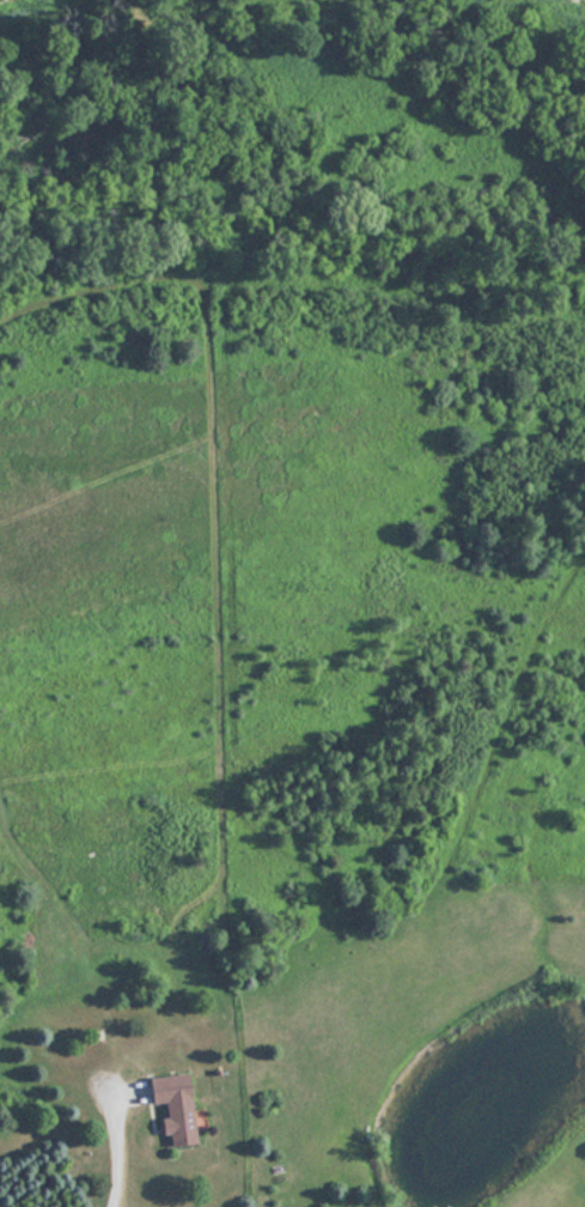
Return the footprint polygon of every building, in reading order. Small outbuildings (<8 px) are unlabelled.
[(164,1145),(190,1143),(183,1073),(143,1077),(146,1103),(159,1101),(161,1117),(153,1118),(155,1133),(163,1132),(164,1145)]
